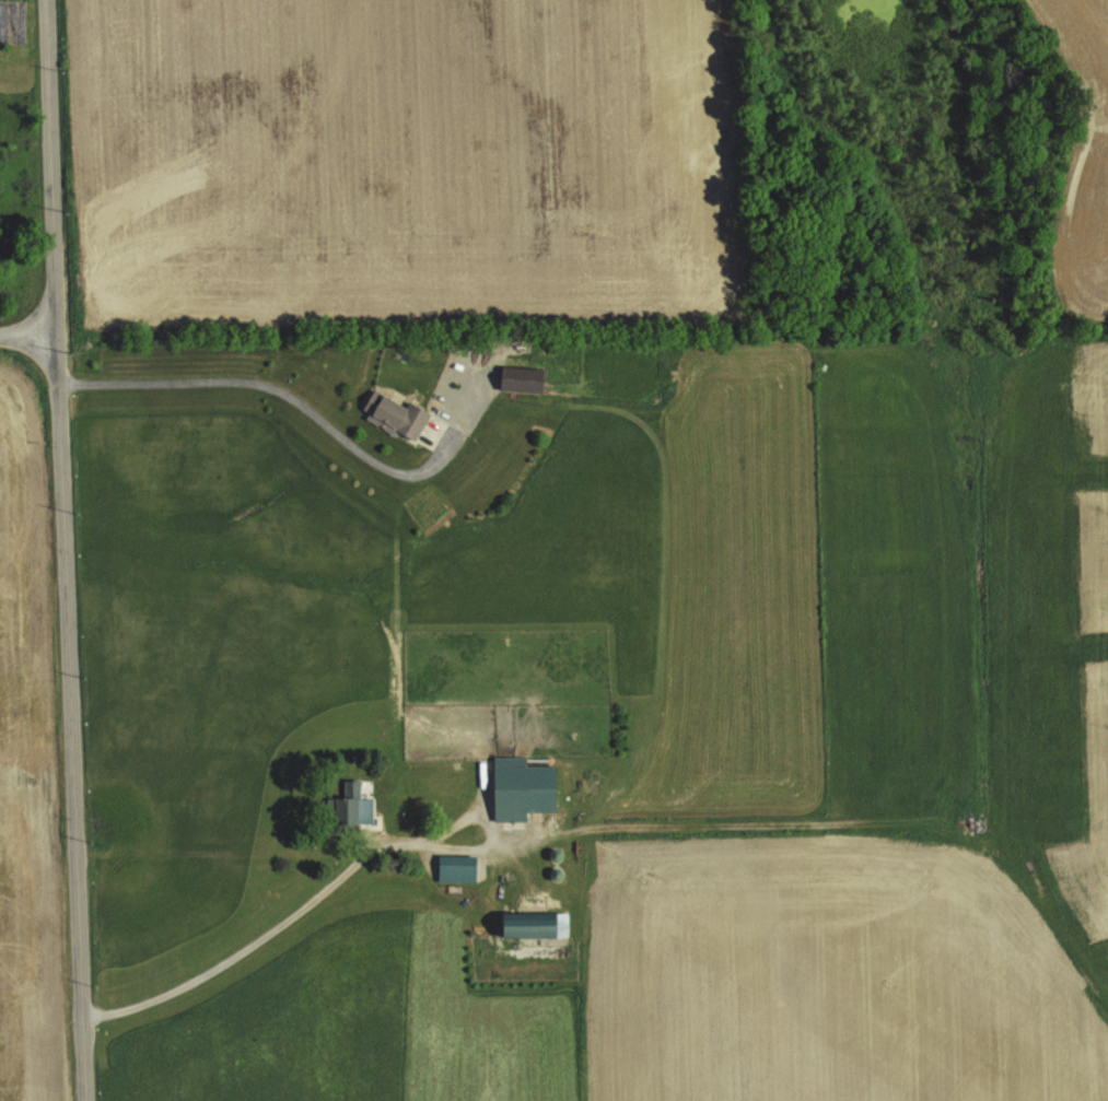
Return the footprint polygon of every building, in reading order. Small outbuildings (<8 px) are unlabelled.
[(547,367),(502,365),(501,389),(546,391),(547,367)] [(416,442),(430,415),(376,387),(362,415),(416,442)] [(529,812),(559,812),(559,765),(527,765),(527,756),(495,756),(495,820),(529,820),(529,812)] [(362,779),(341,779),(341,827),(361,828),(361,814),(373,814),(374,798),(361,798),(362,779)] [(504,936),(562,936),(562,911),(504,911),(504,936)]
